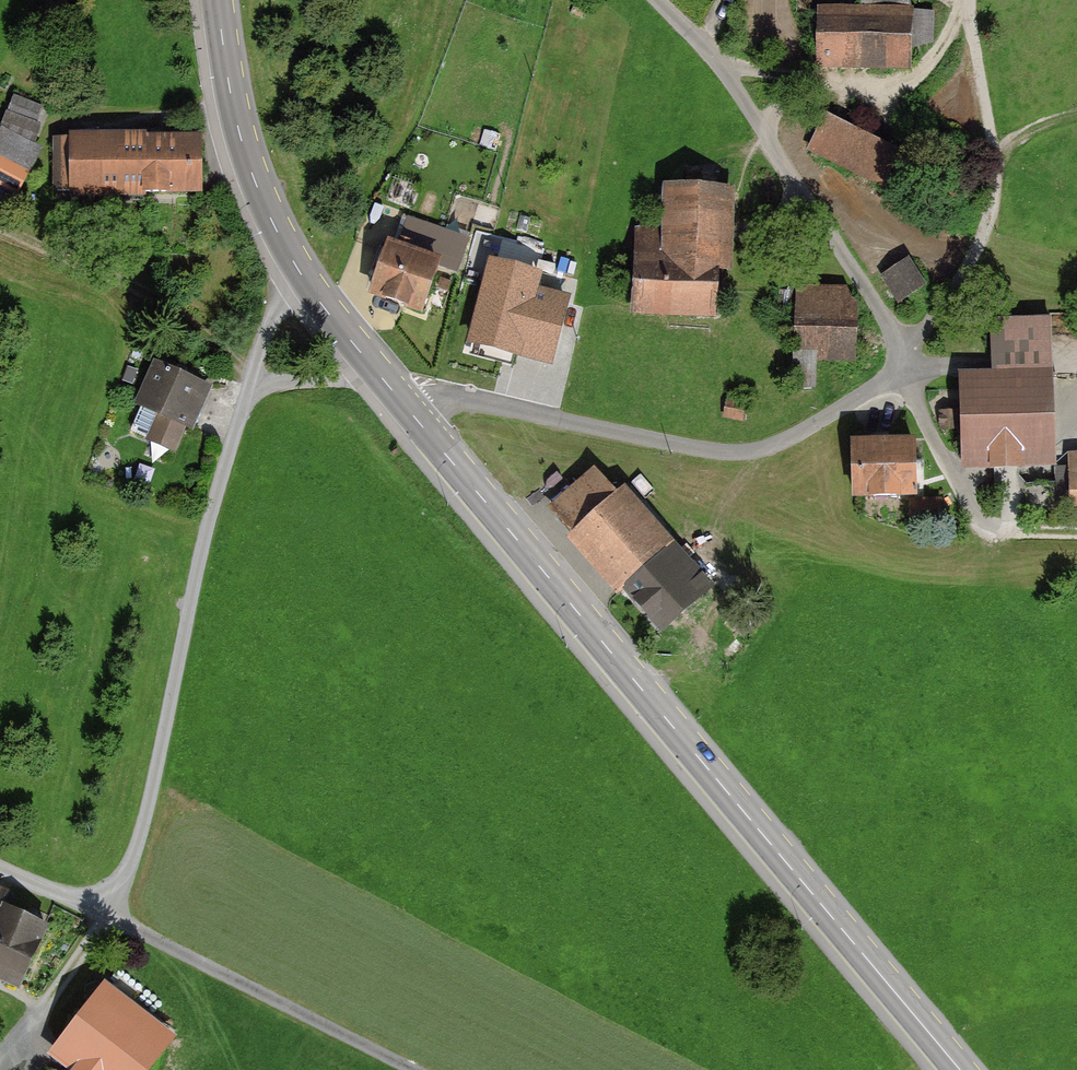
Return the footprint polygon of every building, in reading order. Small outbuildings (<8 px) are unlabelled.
[(916,71),(918,0),(867,0),(867,9),(827,9),(826,70),(916,71)] [(52,106),(16,96),(7,127),(42,138),(52,106)] [(906,158),(831,118),(813,151),(889,191),(906,158)] [(41,149),(1,132),(0,135),(0,200),(16,207),(41,149)] [(66,192),(206,193),(206,133),(66,133),(66,192)] [(742,189),(668,187),(667,232),(642,231),(641,281),(740,284),(742,189)] [(428,316),(448,261),(396,242),(376,297),(428,316)] [(915,257),(882,278),(901,308),(934,287),(915,257)] [(558,297),(468,270),(443,353),(533,379),(558,297)] [(641,318),(722,318),(722,287),(641,287),(641,318)] [(799,361),(859,361),(860,291),(799,290),(799,361)] [(1062,464),(1057,315),(995,317),(997,372),(965,373),(968,467),(1062,464)] [(184,453),(213,387),(157,362),(140,399),(164,410),(151,438),(184,453)] [(925,438),(859,440),(861,499),(927,497),(925,438)] [(665,630),(718,584),(633,488),(625,495),(600,466),(556,505),(578,531),(568,540),(620,599),(630,590),(665,630)] [(0,885),(0,978),(27,990),(57,924),(7,901),(12,891),(0,885)] [(105,973),(46,1056),(66,1069),(157,1069),(185,1029),(105,973)]
